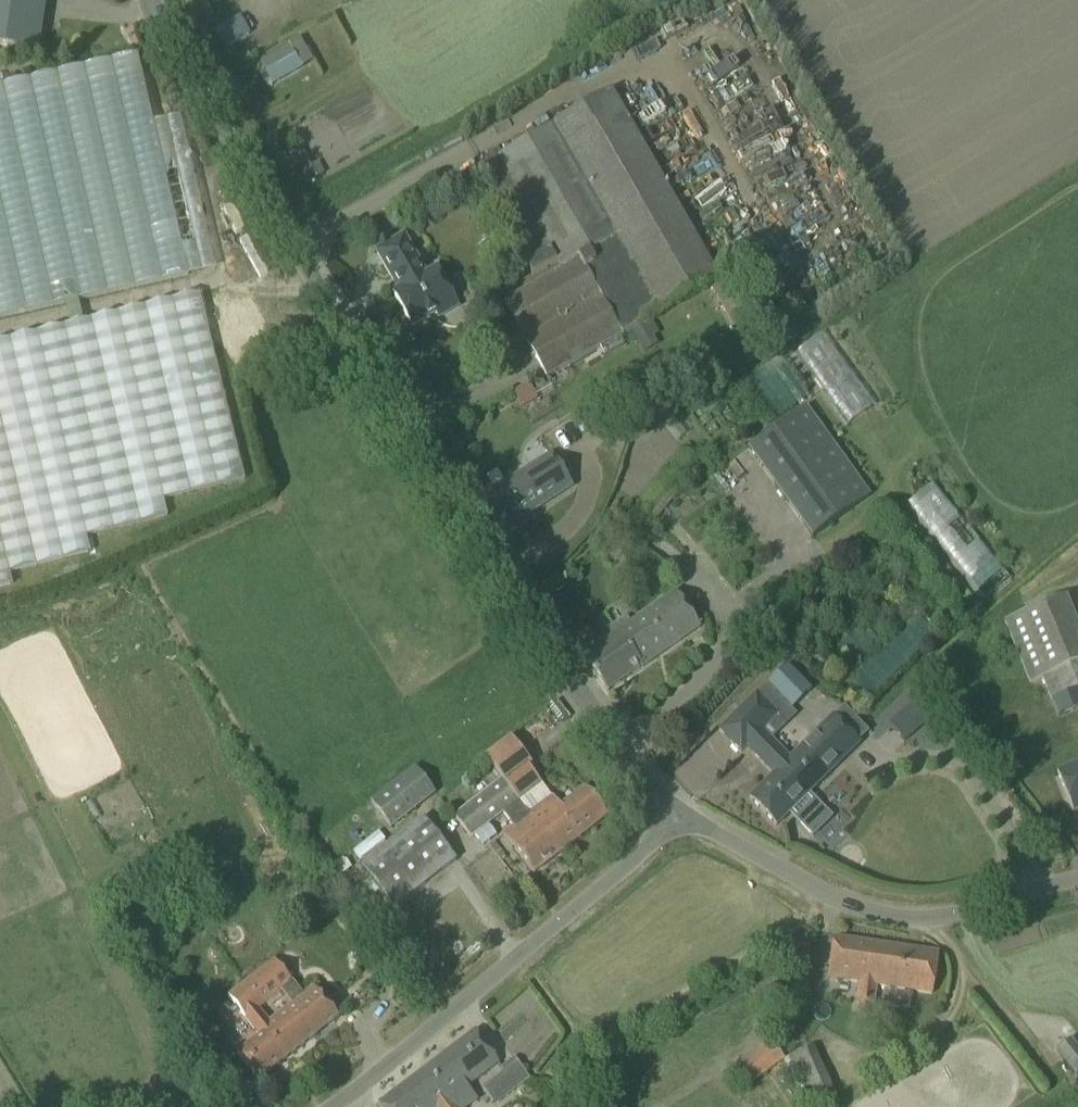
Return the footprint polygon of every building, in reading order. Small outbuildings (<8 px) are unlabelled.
[(38,53),(46,0),(0,0),(0,47),(38,53)] [(224,50),(250,36),(240,18),(214,32),(224,50)] [(273,86),(314,63),(300,39),(260,63),(273,86)] [(10,606),(134,560),(244,508),(192,280),(218,274),(182,115),(152,121),(137,54),(0,86),(0,608),(10,606)] [(482,167),(486,174),(534,259),(525,264),(532,275),(557,261),(562,269),(503,302),(546,378),(719,280),(613,92),(481,167),(481,168),(482,167)] [(311,166),(298,174),(305,186),(324,175),(317,162),(311,166)] [(404,236),(376,252),(398,291),(393,294),(412,327),(435,314),(438,320),(458,309),(455,303),(435,269),(426,275),(404,236)] [(709,287),(735,332),(764,316),(737,271),(709,287)] [(797,350),(845,425),(881,402),(855,361),(847,367),(825,332),(797,350)] [(872,497),(807,407),(747,450),(812,540),(872,497)] [(551,454),(474,504),(495,535),(513,523),(571,485),(551,454)] [(906,502),(980,598),(1007,577),(933,481),(906,502)] [(607,693),(625,680),(700,628),(674,592),(629,623),(625,616),(606,630),(611,637),(582,657),(607,693)] [(1004,622),(1030,684),(1042,679),(1051,701),(1077,689),(1077,630),(1064,597),(1004,622)] [(786,666),(766,686),(790,711),(811,691),(786,666)] [(746,747),(763,764),(773,775),(749,799),(776,826),(859,744),(834,718),(791,761),(762,731),(777,716),(756,694),(719,731),(740,752),(746,747)] [(485,759),(501,779),(519,802),(539,786),(526,770),(532,766),(510,739),(485,759)] [(1056,771),(1074,813),(1077,811),(1077,762),(1056,771)] [(434,793),(414,768),(371,803),(391,828),(434,793)] [(454,816),(472,838),(476,835),(503,814),(513,827),(503,835),(520,857),(533,874),(559,853),(529,815),(519,802),(501,779),(454,816)] [(559,853),(605,817),(583,789),(559,808),(551,797),(529,815),(559,853)] [(456,860),(423,818),(360,867),(393,909),(456,860)] [(357,860),(382,840),(376,832),(350,851),(357,860)] [(874,1003),(876,989),(877,985),(911,990),(911,993),(932,996),(935,975),(939,954),(834,937),(831,959),(828,979),(861,984),(858,1002),(862,1003),(861,1008),(867,1009),(868,1003),(874,1003)] [(254,975),(228,996),(261,1037),(237,1055),(244,1064),(257,1081),(338,1017),(324,1000),(313,987),(268,1022),(258,1009),(292,983),(273,960),(254,975)] [(456,1106),(469,1106),(477,1101),(466,1086),(497,1063),(488,1049),(475,1032),(427,1068),(456,1106)] [(1077,1073),(1077,1048),(1071,1039),(1056,1051),(1076,1075),(1077,1073)] [(727,1071),(740,1089),(783,1060),(770,1042),(727,1071)] [(812,1048),(784,1061),(805,1106),(816,1106),(835,1099),(812,1048)] [(427,1068),(378,1105),(379,1106),(456,1106),(427,1068)] [(495,1106),(516,1088),(503,1072),(481,1090),(495,1106)]
